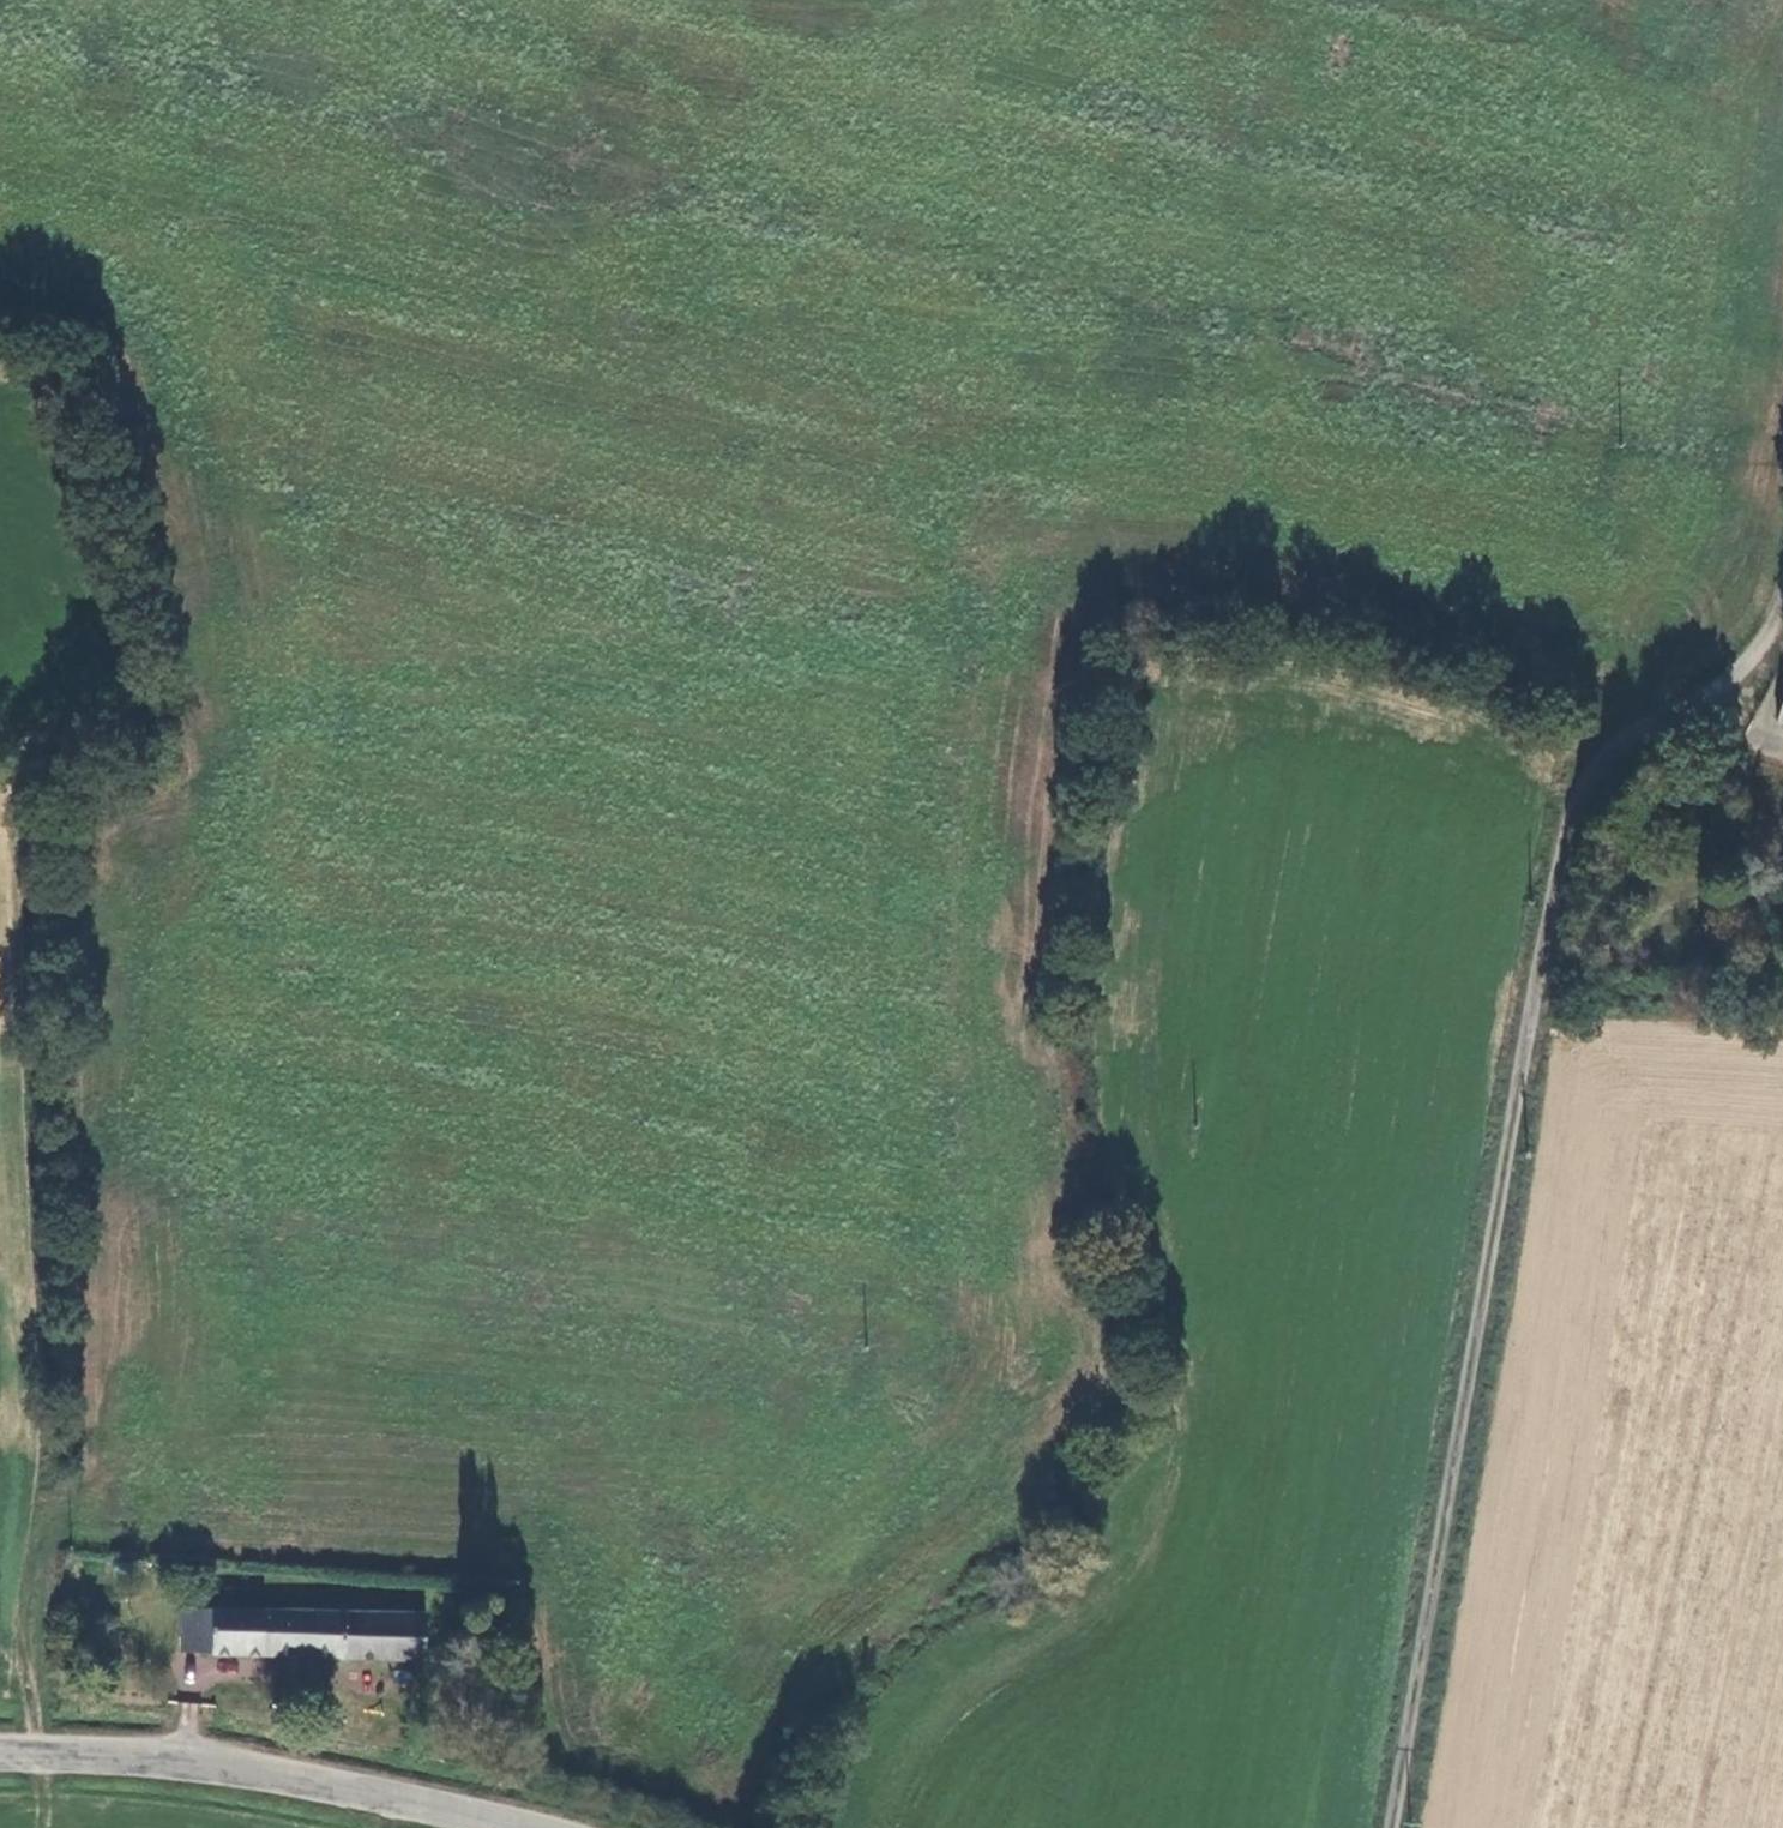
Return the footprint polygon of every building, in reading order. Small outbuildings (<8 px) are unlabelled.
[(436,1661),(436,1618),(189,1617),(189,1662),(436,1661)]
